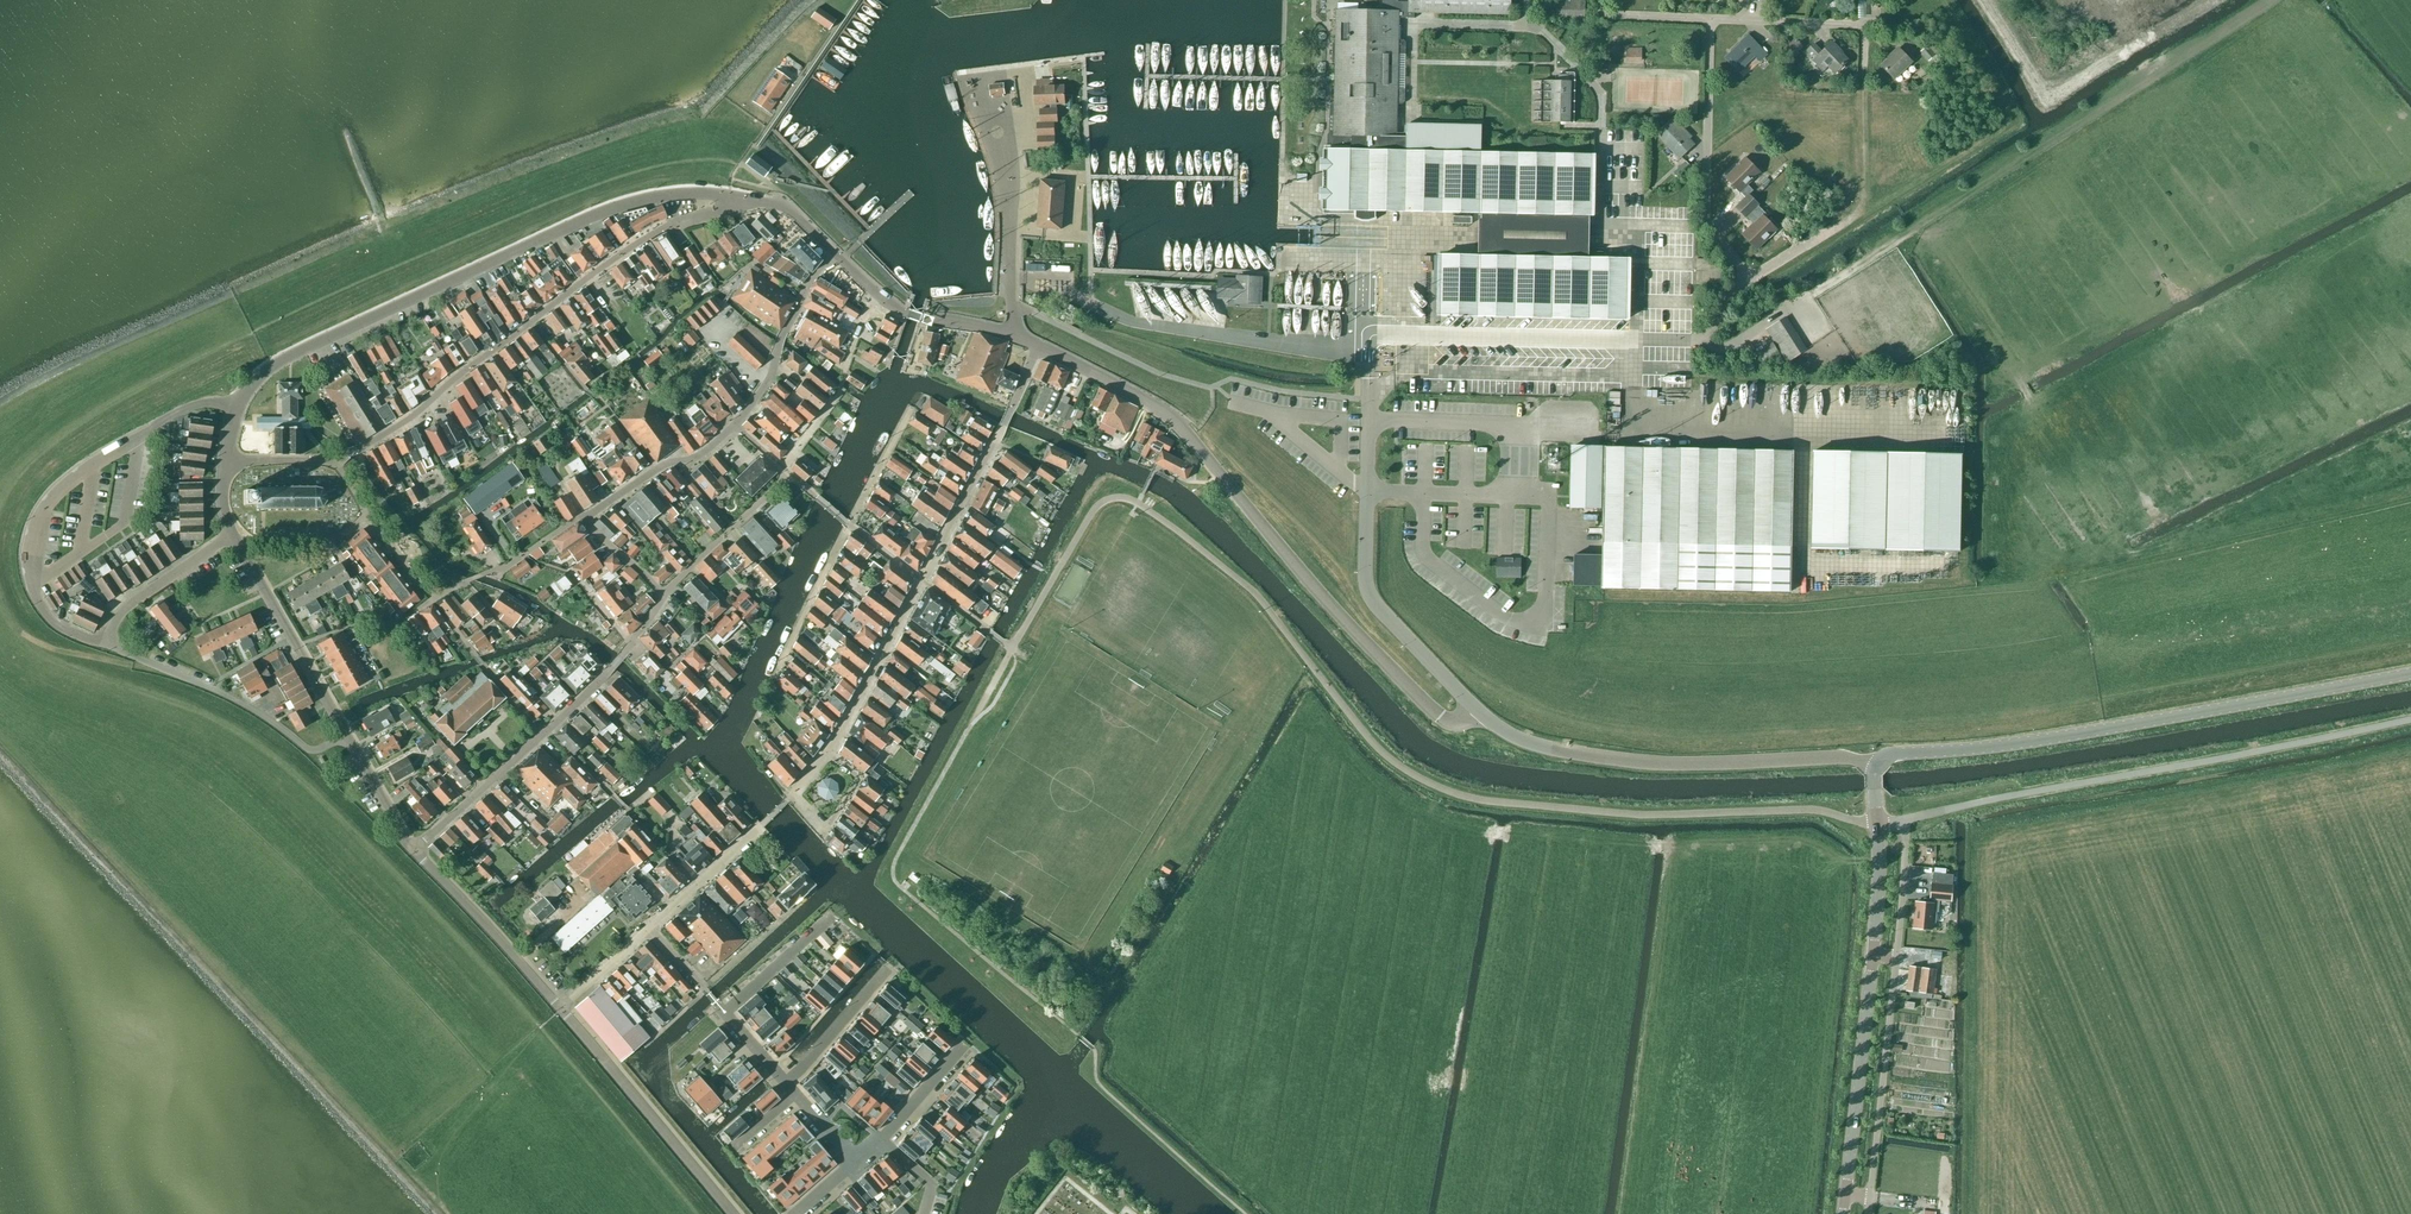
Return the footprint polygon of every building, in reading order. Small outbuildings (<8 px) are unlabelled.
[(1399,18),(1402,18),(1402,2),(1398,2),(1396,0),(1384,0),(1383,1),(1382,10),(1336,10),(1336,42),(1333,42),(1332,43),(1332,51),(1333,52),(1335,52),(1334,103),(1332,103),(1331,104),(1331,109),(1332,110),(1334,110),(1334,134),(1329,133),(1328,168),(1329,170),(1331,170),(1332,170),(1331,183),(1329,183),(1328,184),(1328,188),(1329,189),(1331,189),(1331,190),(1331,196),(1328,196),(1324,199),(1324,210),(1356,210),(1356,218),(1362,221),(1369,221),(1375,218),(1375,210),(1479,213),(1478,255),(1441,255),(1439,315),(1627,319),(1628,259),(1589,258),(1590,215),(1592,215),(1593,155),(1481,152),(1482,125),(1406,123),(1406,136),(1396,137),(1397,104),(1402,104),(1404,102),(1405,59),(1403,56),(1398,56),(1399,18)] [(1511,0),(1409,0),(1409,2),(1407,2),(1407,18),(1414,18),(1414,12),(1511,14),(1511,0)] [(1568,0),(1557,0),(1556,19),(1584,20),(1585,0),(1568,0)] [(835,20),(833,19),(817,7),(810,17),(828,30),(835,20)] [(1920,12),(1917,7),(1910,12),(1913,16),(1920,12)] [(1767,54),(1748,35),(1725,58),(1734,68),(1740,62),(1744,66),(1754,56),(1759,61),(1767,54)] [(1803,46),(1794,38),(1783,48),(1794,59),(1799,53),(1798,51),(1803,46)] [(1841,52),(1832,42),(1822,52),(1813,44),(1805,52),(1822,69),(1827,64),(1835,73),(1847,60),(1840,53),(1841,52)] [(1935,55),(1927,46),(1921,52),(1928,60),(1935,55)] [(1641,60),(1641,48),(1627,48),(1627,60),(1641,60)] [(1894,78),(1911,62),(1898,48),(1888,58),(1889,58),(1882,65),(1894,78)] [(752,101),(768,112),(790,80),(774,69),(752,101)] [(1541,81),(1541,122),(1574,122),(1574,81),(1574,77),(1573,75),(1557,75),(1556,76),(1556,81),(1541,81)] [(990,95),(1004,93),(1003,84),(989,86),(990,95)] [(1065,104),(1064,86),(1052,86),(1052,84),(1037,85),(1037,87),(1034,87),(1035,105),(1050,104),(1050,109),(1040,109),(1041,123),(1037,123),(1038,149),(1054,149),(1053,122),(1057,121),(1057,109),(1056,109),(1056,104),(1065,104)] [(1685,131),(1683,134),(1677,128),(1679,125),(1673,118),(1661,130),(1663,129),(1669,135),(1663,140),(1679,158),(1693,144),(1688,139),(1690,137),(1685,131)] [(763,176),(770,167),(753,154),(746,164),(763,176)] [(1740,212),(1753,199),(1749,194),(1753,190),(1747,185),(1760,172),(1745,157),(1736,166),(1737,166),(1725,178),(1739,192),(1740,192),(1745,197),(1735,207),(1740,212)] [(1691,167),(1685,161),(1673,173),(1679,179),(1691,167)] [(1041,180),(1037,227),(1061,229),(1065,182),(1041,180)] [(1759,204),(1753,199),(1740,212),(1745,217),(1746,217),(1753,223),(1742,234),(1757,249),(1778,231),(1763,215),(1765,213),(1758,206),(1759,204)] [(651,224),(666,217),(661,206),(647,212),(645,208),(618,215),(615,217),(618,222),(609,227),(620,243),(633,234),(651,224)] [(772,236),(777,232),(760,215),(751,224),(767,241),(773,247),(778,242),(772,236)] [(756,239),(742,222),(729,232),(743,250),(756,239)] [(571,233),(574,241),(584,238),(581,230),(571,233)] [(593,260),(598,256),(599,258),(612,249),(600,231),(587,240),(588,241),(581,245),(593,260)] [(729,256),(741,247),(729,232),(717,241),(729,256)] [(685,261),(682,256),(666,233),(651,241),(672,271),(677,267),(685,261)] [(799,239),(781,256),(776,251),(775,252),(763,263),(770,267),(772,265),(800,281),(810,271),(810,272),(821,261),(799,239)] [(763,263),(775,252),(765,242),(752,255),(762,265),(763,263)] [(668,270),(661,259),(649,243),(645,246),(635,252),(624,260),(629,268),(648,292),(654,288),(651,283),(652,282),(645,272),(644,273),(642,271),(647,268),(655,280),(664,274),(664,273),(668,270)] [(718,263),(725,259),(714,243),(699,254),(707,265),(715,259),(718,263)] [(818,248),(826,256),(831,251),(823,243),(818,248)] [(545,249),(553,261),(559,257),(551,245),(545,249)] [(593,260),(581,245),(582,246),(570,255),(570,256),(564,260),(576,276),(577,275),(576,274),(581,270),(583,272),(595,263),(593,260)] [(702,279),(710,275),(702,263),(690,245),(683,250),(694,268),(695,268),(702,279)] [(531,265),(527,259),(522,263),(536,281),(531,285),(544,302),(555,294),(538,273),(531,265)] [(536,262),(531,265),(538,273),(555,294),(563,287),(551,272),(550,270),(545,273),(536,262)] [(622,262),(609,271),(621,289),(634,279),(622,262)] [(1026,273),(1043,273),(1043,265),(1026,264),(1026,273)] [(560,265),(551,272),(563,287),(572,281),(563,269),(560,265)] [(795,299),(761,276),(757,273),(759,269),(753,265),(751,269),(750,268),(731,299),(742,306),(769,325),(770,324),(779,330),(792,309),(790,307),(795,299)] [(1046,276),(1067,276),(1067,266),(1046,265),(1046,276)] [(694,268),(692,269),(691,266),(681,273),(691,289),(701,282),(700,281),(702,279),(695,268),(694,268)] [(780,286),(784,279),(774,273),(770,280),(780,286)] [(498,284),(523,321),(534,313),(532,311),(541,304),(534,294),(525,300),(520,294),(514,298),(510,292),(513,290),(504,276),(496,281),(498,284)] [(821,299),(828,284),(817,277),(809,292),(821,299)] [(1261,279),(1237,277),(1237,280),(1220,279),(1219,297),(1236,298),(1236,301),(1260,302),(1261,279)] [(842,288),(849,294),(856,287),(848,281),(842,288)] [(523,321),(498,284),(486,292),(509,330),(523,321)] [(848,296),(828,284),(821,299),(822,299),(840,309),(838,312),(852,322),(860,310),(845,301),(848,296)] [(599,307),(598,306),(589,294),(585,287),(573,296),(582,308),(586,315),(587,314),(595,326),(600,323),(592,311),(599,307)] [(457,314),(483,352),(489,347),(489,348),(497,342),(508,334),(480,290),(469,298),(464,291),(449,301),(458,314),(457,314)] [(838,309),(827,302),(810,293),(802,306),(819,315),(831,322),(838,309)] [(574,327),(576,329),(577,331),(589,322),(571,297),(559,306),(574,327)] [(711,298),(686,319),(695,330),(720,309),(711,298)] [(448,301),(441,307),(450,319),(457,314),(448,301)] [(576,329),(574,327),(559,306),(555,309),(554,309),(546,316),(559,333),(567,327),(571,332),(576,329)] [(847,332),(833,324),(808,310),(799,327),(801,328),(796,338),(813,347),(820,337),(838,348),(847,332)] [(893,332),(898,321),(886,314),(880,324),(883,326),(881,329),(891,335),(893,331),(893,332)] [(1787,361),(1806,349),(1785,317),(1766,329),(1787,361)] [(609,321),(602,323),(605,332),(612,330),(609,321)] [(939,334),(940,328),(927,325),(925,331),(916,362),(931,366),(939,334)] [(439,334),(434,326),(430,329),(435,336),(439,334)] [(547,347),(545,344),(532,327),(520,336),(529,348),(531,350),(537,346),(541,351),(547,347)] [(456,329),(450,332),(467,359),(480,351),(468,334),(462,338),(456,329)] [(889,336),(878,329),(873,336),(885,343),(889,336)] [(699,339),(691,330),(682,337),(690,346),(699,339)] [(622,347),(610,331),(603,336),(615,352),(622,347)] [(614,352),(609,346),(599,332),(592,337),(602,351),(606,357),(614,352)] [(765,359),(736,332),(726,343),(755,370),(765,359)] [(1012,391),(1018,376),(1001,369),(1008,353),(1004,351),(1007,342),(975,332),(955,380),(991,394),(995,384),(1012,391)] [(537,380),(547,372),(520,336),(510,344),(537,380)] [(575,354),(583,347),(574,336),(566,343),(575,354)] [(845,353),(833,346),(822,338),(815,349),(837,364),(845,353)] [(564,348),(556,339),(550,343),(558,353),(564,348)] [(384,340),(373,346),(385,367),(395,361),(384,340)] [(436,352),(441,349),(436,341),(431,344),(436,352)] [(455,367),(466,360),(455,342),(444,349),(455,367)] [(1765,364),(1780,354),(1772,343),(1757,352),(1765,364)] [(519,369),(524,365),(509,344),(497,353),(509,370),(516,365),(519,369)] [(948,346),(941,344),(937,359),(942,360),(944,355),(946,356),(948,346)] [(573,352),(568,346),(558,354),(563,359),(573,352)] [(876,366),(884,351),(872,346),(868,353),(863,350),(860,357),(876,366)] [(380,358),(373,347),(366,351),(373,362),(380,358)] [(664,357),(658,350),(644,361),(649,368),(664,357)] [(1738,365),(1744,362),(1737,350),(1731,353),(1738,365)] [(588,371),(593,367),(589,362),(591,361),(587,356),(585,358),(580,351),(566,363),(584,384),(593,377),(588,371)] [(784,365),(797,374),(806,362),(792,351),(791,352),(784,365)] [(365,386),(372,381),(355,352),(347,356),(365,386)] [(516,412),(524,406),(515,394),(513,396),(507,388),(516,382),(496,354),(483,363),(516,412)] [(441,379),(452,369),(443,355),(431,363),(432,366),(422,375),(430,388),(440,379),(441,379)] [(827,370),(832,364),(826,360),(821,366),(827,370)] [(1045,384),(1054,365),(1040,360),(1032,378),(1045,384)] [(498,386),(496,388),(482,365),(469,373),(484,396),(492,392),(503,409),(504,407),(510,404),(504,394),(503,394),(498,386)] [(1060,389),(1068,372),(1054,365),(1035,409),(1048,415),(1058,393),(1060,389)] [(812,367),(803,378),(829,399),(839,388),(812,367)] [(386,384),(392,381),(386,370),(380,374),(386,384)] [(528,380),(533,377),(528,370),(523,373),(528,380)] [(742,388),(735,379),(728,370),(710,384),(717,393),(734,415),(744,405),(736,394),(742,388)] [(861,389),(866,381),(851,371),(846,379),(861,389)] [(412,390),(424,383),(418,372),(406,379),(407,382),(397,388),(409,410),(420,402),(412,390)] [(383,426),(355,381),(353,382),(348,374),(329,385),(330,387),(325,391),(354,437),(362,432),(366,437),(383,426)] [(793,390),(797,385),(787,377),(783,382),(793,390)] [(488,411),(468,378),(455,386),(461,396),(476,418),(488,411)] [(633,390),(637,386),(630,378),(625,381),(633,390)] [(803,380),(794,390),(818,410),(827,399),(803,380)] [(770,389),(770,390),(782,401),(789,393),(777,381),(770,389)] [(301,383),(288,383),(279,383),(279,398),(282,398),(282,418),(283,418),(283,427),(274,427),(274,454),(301,454),(301,427),(296,427),(296,418),(297,418),(296,398),(301,398),(301,383)] [(396,418),(407,412),(396,392),(395,392),(391,385),(386,388),(390,395),(384,399),(396,418)] [(1092,406),(1106,412),(1114,394),(1100,388),(1092,406)] [(790,408),(782,401),(770,390),(759,402),(768,409),(779,420),(790,408)] [(1620,392),(1608,391),(1607,404),(1620,405),(1620,392)] [(395,418),(380,393),(369,400),(375,410),(385,425),(395,418)] [(715,423),(729,413),(719,401),(719,402),(714,395),(706,401),(701,393),(695,397),(715,423)] [(1073,407),(1067,404),(1070,398),(1063,395),(1056,408),(1053,414),(1060,417),(1067,420),(1073,407)] [(1106,413),(1106,412),(1101,421),(1109,426),(1116,429),(1126,434),(1138,407),(1122,399),(1115,395),(1106,413)] [(449,403),(469,436),(482,428),(476,418),(461,396),(449,403)] [(665,422),(648,398),(618,419),(653,465),(681,444),(665,422)] [(921,412),(935,421),(942,425),(951,411),(929,398),(921,412)] [(808,423),(817,412),(803,399),(797,407),(788,400),(785,403),(808,423)] [(1078,409),(1073,407),(1064,427),(1068,430),(1078,409)] [(779,443),(790,431),(764,408),(753,420),(779,443)] [(790,408),(779,420),(792,432),(803,420),(790,408)] [(690,417),(696,424),(688,431),(700,446),(711,437),(710,435),(711,434),(713,434),(715,432),(715,430),(717,429),(707,416),(706,417),(700,409),(690,417)] [(965,425),(967,427),(968,427),(987,438),(993,427),(975,416),(974,418),(970,415),(971,414),(964,410),(958,420),(965,425)] [(511,424),(503,412),(497,416),(505,428),(511,424)] [(927,435),(933,425),(914,413),(908,423),(927,435)] [(436,421),(437,424),(455,454),(467,447),(449,414),(436,421)] [(697,448),(674,416),(665,422),(681,444),(688,454),(697,448)] [(751,434),(759,425),(749,416),(741,425),(751,434)] [(180,430),(212,435),(214,420),(190,417),(190,419),(182,418),(180,430)] [(841,423),(840,422),(837,420),(834,424),(840,429),(843,425),(841,423)] [(951,422),(950,421),(949,421),(947,423),(945,427),(951,431),(954,427),(950,425),(952,422),(951,422)] [(1144,445),(1153,427),(1143,422),(1134,440),(1144,445)] [(614,446),(625,439),(614,423),(603,431),(603,432),(595,438),(602,448),(594,454),(597,459),(611,448),(608,444),(611,442),(614,446)] [(443,464),(456,457),(455,454),(437,424),(425,431),(443,464)] [(425,470),(433,466),(428,455),(424,456),(422,450),(427,448),(416,425),(407,431),(417,453),(425,470)] [(968,427),(967,427),(960,438),(980,452),(987,439),(968,427)] [(1154,451),(1160,455),(1162,450),(1168,453),(1174,441),(1162,435),(1164,432),(1155,428),(1141,455),(1150,460),(1154,451)] [(938,445),(946,432),(942,429),(933,442),(938,445)] [(188,436),(186,445),(207,448),(207,449),(210,449),(212,435),(180,430),(179,435),(188,436)] [(414,463),(420,460),(406,431),(394,438),(402,455),(408,451),(414,463)] [(779,459),(786,450),(766,432),(759,440),(779,459)] [(503,435),(502,435),(501,435),(498,436),(500,447),(509,445),(507,434),(503,435)] [(549,447),(542,436),(532,443),(539,454),(549,447)] [(590,461),(595,457),(583,440),(581,442),(577,436),(571,442),(582,458),(588,453),(589,454),(587,456),(590,461)] [(480,442),(479,441),(478,440),(478,439),(477,438),(471,442),(476,449),(482,445),(480,442)] [(635,448),(631,442),(628,438),(622,443),(627,451),(623,455),(623,456),(622,457),(634,473),(647,464),(635,448)] [(399,471),(404,468),(399,459),(389,441),(376,448),(386,466),(394,462),(399,471)] [(972,466),(979,454),(963,443),(955,456),(972,466)] [(205,462),(207,449),(207,448),(186,445),(183,445),(182,454),(172,453),(171,458),(205,462)] [(1600,507),(1602,447),(1572,446),(1570,507),(1600,507)] [(1076,465),(1079,458),(1070,455),(1050,447),(1047,453),(1045,453),(1044,456),(1045,458),(1044,460),(1064,469),(1067,461),(1076,465)] [(1605,447),(1603,555),(1574,554),(1573,585),(1602,586),(1602,588),(1790,592),(1793,451),(1605,447)] [(375,472),(386,466),(376,448),(364,454),(375,472)] [(608,464),(617,457),(611,449),(596,460),(603,470),(609,465),(608,464)] [(964,481),(971,468),(944,450),(940,458),(933,453),(929,458),(937,463),(938,463),(964,481)] [(1027,483),(1030,478),(1026,475),(1031,468),(1007,450),(998,462),(1022,480),(1027,483)] [(1162,450),(1160,455),(1156,463),(1186,479),(1193,466),(1168,453),(1162,450)] [(828,457),(820,451),(818,454),(825,460),(828,457)] [(1813,451),(1811,548),(1959,551),(1961,454),(1813,451)] [(722,475),(729,469),(716,453),(708,459),(722,475)] [(906,480),(912,469),(891,455),(885,465),(906,480)] [(751,496),(775,473),(760,456),(735,480),(751,496)] [(929,458),(930,458),(927,456),(920,466),(933,475),(936,472),(944,477),(940,483),(958,495),(965,482),(937,463),(929,458)] [(591,490),(598,486),(588,472),(585,474),(583,472),(586,470),(578,457),(567,464),(573,474),(574,473),(578,479),(568,486),(569,487),(568,489),(570,492),(572,492),(584,510),(598,500),(591,490)] [(205,462),(171,458),(171,463),(180,464),(179,474),(203,477),(205,462)] [(621,483),(634,473),(623,459),(609,469),(621,483)] [(804,481),(812,473),(796,459),(789,468),(804,481)] [(817,466),(810,460),(805,466),(813,471),(817,466)] [(1002,486),(1010,474),(993,461),(986,474),(1002,486)] [(475,515),(524,479),(512,463),(463,499),(475,515)] [(550,486),(558,481),(546,464),(538,469),(550,486)] [(722,488),(727,484),(720,476),(716,480),(702,464),(691,475),(711,499),(723,488),(722,488)] [(1050,483),(1056,474),(1041,464),(1035,472),(1050,483)] [(393,484),(395,483),(386,466),(375,472),(384,489),(393,484)] [(682,499),(686,496),(680,489),(687,484),(672,466),(661,474),(676,492),(682,499)] [(605,478),(602,475),(601,473),(595,478),(601,486),(607,481),(605,478)] [(649,482),(646,485),(664,508),(665,508),(673,518),(677,514),(669,504),(678,496),(675,492),(659,473),(649,482)] [(1339,496),(1345,487),(1326,473),(1320,481),(1339,496)] [(927,479),(920,474),(916,479),(923,483),(927,479)] [(822,481),(816,476),(813,479),(819,484),(822,481)] [(984,480),(976,493),(992,501),(998,489),(984,480)] [(904,500),(895,493),(878,481),(870,495),(885,506),(892,497),(907,507),(909,505),(904,500)] [(168,492),(168,497),(202,497),(202,482),(178,483),(178,492),(168,492)] [(1038,489),(1038,488),(1030,482),(1026,486),(1034,493),(1035,492),(1042,498),(1045,494),(1038,489)] [(700,493),(691,483),(687,486),(696,496),(700,493)] [(305,485),(306,487),(300,487),(300,485),(298,485),(298,487),(293,487),(293,485),(290,485),(290,487),(285,487),(285,485),(282,485),(282,487),(277,487),(277,485),(275,485),(275,487),(270,487),(270,485),(267,485),(267,487),(258,487),(258,486),(256,486),(256,490),(243,490),(243,505),(256,505),(256,510),(258,510),(258,509),(268,509),(268,510),(270,510),(270,509),(275,509),(275,510),(278,510),(278,509),(283,509),(283,510),(285,510),(285,509),(291,509),(291,510),(293,510),(293,509),(298,509),(298,510),(301,510),(301,509),(306,509),(306,510),(308,510),(308,509),(314,509),(314,510),(317,510),(317,508),(322,507),(326,501),(326,494),(322,488),(316,487),(316,485),(314,485),(314,487),(308,486),(308,485),(305,485)] [(413,504),(422,500),(414,485),(405,490),(413,504)] [(633,496),(652,519),(664,508),(646,485),(645,485),(633,496)] [(926,488),(923,493),(932,499),(949,511),(956,497),(939,485),(935,493),(926,488)] [(1013,487),(1008,494),(1011,495),(1018,501),(1023,494),(1013,487)] [(941,526),(948,512),(920,491),(911,504),(941,526)] [(1050,492),(1041,501),(1046,505),(1054,496),(1050,492)] [(984,515),(992,501),(976,493),(970,506),(984,515)] [(565,494),(553,503),(566,521),(577,514),(565,494)] [(714,533),(725,524),(713,511),(714,510),(701,494),(689,504),(709,527),(706,530),(711,535),(714,533)] [(781,529),(798,514),(788,504),(790,503),(782,495),(764,512),(781,529)] [(644,533),(653,525),(650,521),(652,519),(633,496),(621,506),(641,529),(644,533)] [(865,506),(880,518),(883,514),(890,518),(887,522),(892,527),(899,517),(870,496),(865,506)] [(203,511),(202,497),(168,497),(169,502),(179,502),(179,512),(203,511)] [(1005,503),(998,498),(992,507),(999,511),(1005,503)] [(522,536),(544,521),(533,505),(527,509),(522,502),(511,510),(516,517),(511,521),(505,525),(511,534),(517,530),(522,536)] [(629,539),(634,534),(626,525),(630,521),(615,504),(604,514),(620,530),(629,539)] [(994,546),(997,549),(999,550),(1002,545),(988,534),(994,527),(969,508),(962,521),(994,546)] [(203,525),(203,511),(179,512),(179,521),(169,521),(169,522),(169,526),(203,525)] [(477,554),(491,545),(475,520),(477,519),(473,513),(462,520),(466,526),(464,527),(475,543),(472,545),(477,554)] [(671,524),(675,521),(669,514),(665,517),(671,524)] [(627,539),(617,530),(603,515),(593,524),(608,539),(609,539),(618,548),(627,539)] [(756,547),(770,535),(752,515),(738,528),(756,547)] [(560,553),(587,534),(578,521),(551,540),(560,553)] [(994,546),(962,521),(954,536),(983,559),(984,557),(994,546)] [(656,522),(653,525),(644,533),(659,551),(671,540),(656,522)] [(904,550),(909,544),(902,539),(881,524),(871,536),(893,553),(899,557),(904,550)] [(179,531),(180,540),(182,540),(182,547),(190,547),(190,540),(203,540),(203,525),(169,526),(169,531),(179,531)] [(933,541),(920,532),(913,527),(902,539),(909,544),(911,546),(925,557),(933,541)] [(346,542),(354,552),(355,552),(371,539),(363,529),(346,542)] [(785,549),(793,542),(782,531),(775,538),(785,549)] [(154,532),(150,535),(169,563),(181,555),(168,535),(160,541),(154,532)] [(851,532),(842,547),(854,557),(858,552),(866,559),(874,549),(865,542),(851,532)] [(157,571),(169,563),(150,535),(146,538),(152,546),(144,552),(157,571)] [(779,545),(770,535),(756,547),(766,558),(779,545)] [(946,550),(962,562),(972,569),(981,557),(971,550),(953,537),(946,550)] [(576,562),(593,550),(591,548),(591,547),(589,544),(588,544),(584,538),(568,549),(567,549),(557,557),(560,561),(570,554),(576,562)] [(379,549),(371,539),(355,552),(354,552),(352,554),(357,560),(360,558),(363,562),(379,549)] [(126,551),(131,548),(128,543),(125,540),(121,543),(126,551)] [(660,552),(670,563),(680,555),(681,557),(684,554),(672,541),(660,552)] [(719,566),(724,562),(722,560),(722,559),(729,553),(721,543),(708,555),(696,566),(710,581),(711,580),(713,580),(715,578),(715,576),(722,570),(719,566)] [(722,560),(724,562),(743,584),(745,583),(759,598),(779,580),(754,554),(752,555),(741,543),(722,560)] [(639,549),(633,544),(626,553),(632,558),(639,549)] [(911,546),(909,544),(904,550),(899,557),(917,571),(925,557),(911,546)] [(125,550),(121,545),(117,548),(120,553),(125,550)] [(1484,555),(1493,554),(1493,545),(1484,545),(1484,555)] [(543,554),(539,547),(529,554),(532,557),(536,559),(543,554)] [(867,567),(854,557),(842,547),(835,561),(858,578),(859,577),(861,578),(863,576),(861,574),(867,567)] [(145,579),(157,571),(144,552),(136,557),(131,548),(126,551),(145,579)] [(387,559),(379,549),(363,562),(366,566),(363,568),(368,574),(371,572),(387,559)] [(1021,567),(999,550),(997,549),(988,560),(1013,578),(1021,567)] [(145,579),(126,551),(122,554),(128,562),(121,567),(132,585),(133,587),(145,579)] [(986,582),(976,575),(945,552),(938,566),(966,588),(973,579),(982,587),(986,582)] [(1963,566),(1963,552),(1942,553),(1943,567),(1963,566)] [(602,566),(593,553),(583,560),(572,567),(581,580),(602,566)] [(615,578),(617,575),(614,571),(622,565),(612,554),(602,562),(608,570),(615,578)] [(690,561),(684,554),(681,557),(680,555),(670,563),(679,572),(686,565),(690,561)] [(105,561),(102,556),(97,559),(100,564),(105,561)] [(539,569),(536,565),(526,557),(509,569),(516,579),(529,569),(533,574),(539,569)] [(395,569),(387,559),(371,572),(379,582),(395,569)] [(100,566),(101,565),(97,560),(93,563),(96,568),(97,568),(98,567),(100,566)] [(905,594),(913,579),(889,560),(881,570),(878,568),(879,567),(872,561),(869,566),(874,569),(872,572),(876,576),(875,577),(884,583),(887,579),(905,594)] [(74,567),(82,578),(88,574),(80,562),(74,567)] [(132,585),(121,567),(119,565),(111,570),(105,562),(101,565),(120,593),(132,585)] [(327,571),(342,597),(347,594),(341,583),(349,579),(340,563),(327,571)] [(835,564),(828,575),(833,580),(839,585),(847,574),(835,564)] [(120,593),(101,565),(100,566),(97,568),(103,576),(95,581),(108,601),(120,593)] [(629,566),(623,570),(630,577),(635,572),(629,566)] [(658,583),(670,573),(664,566),(652,576),(658,583)] [(1519,578),(1519,567),(1495,566),(1495,577),(1519,578)] [(76,583),(82,578),(74,567),(68,571),(76,583)] [(981,613),(988,605),(977,597),(938,567),(930,581),(967,609),(972,603),(978,607),(976,610),(981,613)] [(1523,568),(1523,591),(1533,591),(1534,568),(1523,568)] [(403,579),(395,569),(379,582),(382,586),(379,588),(384,594),(403,579)] [(327,571),(313,578),(322,594),(330,589),(336,600),(342,597),(327,571)] [(60,576),(68,588),(74,584),(66,572),(60,576)] [(560,595),(573,584),(564,573),(551,584),(560,595)] [(845,589),(833,580),(828,575),(823,584),(839,597),(845,589)] [(999,582),(990,575),(985,581),(994,588),(999,582)] [(62,592),(68,588),(60,576),(54,580),(62,592)] [(713,620),(725,608),(712,594),(711,593),(706,588),(707,588),(706,587),(705,587),(695,576),(683,587),(713,620)] [(313,578),(300,586),(315,612),(321,609),(315,598),(322,594),(313,578)] [(411,589),(403,579),(384,594),(389,600),(392,598),(395,602),(411,589)] [(604,585),(600,580),(591,586),(595,591),(604,585)] [(607,605),(622,592),(614,581),(598,594),(607,605)] [(897,609),(904,595),(886,581),(883,585),(888,589),(882,597),(897,609)] [(93,586),(91,584),(89,583),(83,588),(89,593),(94,588),(93,586)] [(310,615),(315,612),(300,586),(287,593),(296,609),(304,604),(310,615)] [(374,594),(379,591),(376,587),(375,586),(370,589),(374,594)] [(541,601),(550,594),(545,588),(536,595),(541,601)] [(889,623),(897,609),(870,588),(860,601),(889,623)] [(411,589),(395,602),(403,613),(419,600),(411,589)] [(932,635),(949,606),(926,589),(910,618),(932,635)] [(51,594),(59,606),(65,602),(57,590),(51,594)] [(739,612),(752,599),(744,590),(730,604),(739,612)] [(848,613),(837,604),(820,590),(813,604),(827,616),(833,609),(837,612),(831,619),(839,625),(848,613)] [(631,603),(622,592),(607,605),(615,616),(631,603)] [(457,628),(470,617),(450,593),(436,602),(457,628)] [(516,623),(525,609),(501,593),(492,607),(503,614),(499,619),(512,628),(516,622),(516,623)] [(53,610),(59,606),(51,594),(45,598),(53,610)] [(637,618),(654,602),(645,594),(630,608),(637,618)] [(72,599),(69,604),(100,618),(106,605),(85,595),(81,603),(72,599)] [(482,626),(492,617),(472,595),(461,605),(472,618),(474,616),(482,626)] [(761,608),(752,599),(739,612),(747,621),(758,610),(761,608)] [(157,622),(160,626),(172,616),(166,609),(167,608),(161,600),(150,609),(159,620),(157,622)] [(881,638),(889,624),(861,602),(851,615),(858,620),(881,638)] [(100,618),(69,604),(67,608),(76,613),(72,621),(93,631),(100,618)] [(431,629),(430,629),(436,639),(438,638),(443,633),(437,625),(444,620),(432,604),(419,613),(431,629)] [(669,604),(662,608),(665,615),(673,611),(669,604)] [(390,614),(395,611),(393,609),(390,606),(386,609),(390,614)] [(821,628),(827,621),(810,608),(806,616),(821,628)] [(634,629),(641,623),(629,609),(615,620),(628,635),(634,629)] [(420,637),(427,632),(430,629),(418,612),(408,619),(420,637)] [(739,625),(742,622),(733,612),(727,617),(725,615),(706,635),(711,640),(717,634),(722,639),(730,631),(731,632),(735,628),(734,627),(738,623),(739,625)] [(249,614),(235,620),(248,648),(253,646),(250,638),(248,639),(246,635),(257,630),(249,614)] [(178,624),(172,616),(160,626),(163,630),(165,629),(174,639),(185,630),(179,623),(178,624)] [(710,622),(706,618),(700,623),(705,627),(710,622)] [(248,648),(235,620),(221,626),(229,643),(239,638),(241,642),(239,643),(243,650),(248,648)] [(605,629),(610,625),(606,620),(601,624),(605,629)] [(902,633),(920,648),(925,651),(927,648),(922,644),(928,635),(909,620),(902,633)] [(660,642),(669,634),(657,621),(650,628),(639,638),(651,651),(660,642)] [(664,626),(672,635),(676,639),(681,634),(669,621),(664,626)] [(690,644),(702,633),(693,623),(681,635),(690,644)] [(479,628),(475,624),(470,629),(473,633),(479,628)] [(873,653),(881,639),(862,624),(854,637),(873,653)] [(219,647),(229,643),(221,626),(208,633),(221,661),(226,658),(222,651),(221,651),(219,647)] [(514,633),(510,628),(505,632),(512,640),(513,639),(516,643),(519,639),(516,636),(518,634),(516,632),(514,633)] [(834,628),(833,628),(824,640),(863,673),(871,658),(834,628)] [(430,629),(427,632),(430,635),(427,637),(438,653),(445,648),(443,646),(449,642),(444,635),(439,639),(438,638),(436,639),(430,629)] [(324,652),(326,656),(347,644),(344,638),(345,638),(341,631),(318,644),(323,653),(324,652)] [(479,651),(490,644),(481,631),(470,639),(476,647),(479,651)] [(497,638),(491,631),(485,635),(491,643),(497,638)] [(974,649),(984,637),(976,631),(967,644),(974,649)] [(215,663),(221,661),(208,633),(194,639),(197,646),(201,656),(212,651),(213,655),(212,655),(215,663)] [(948,682),(954,675),(901,634),(894,648),(917,665),(922,659),(945,676),(943,678),(948,682)] [(814,665),(815,664),(820,658),(822,656),(797,636),(792,647),(814,665)] [(660,642),(651,651),(658,659),(668,651),(660,642)] [(347,644),(326,656),(325,657),(329,665),(331,664),(333,668),(354,656),(351,650),(352,650),(348,643),(347,644)] [(726,643),(719,649),(727,658),(734,652),(726,643)] [(174,646),(173,645),(173,644),(163,652),(166,656),(167,655),(176,648),(174,646)] [(670,649),(672,652),(669,655),(673,659),(676,656),(680,653),(673,646),(670,649)] [(559,647),(554,651),(559,657),(564,653),(559,647)] [(445,649),(443,651),(445,654),(442,656),(445,661),(452,657),(448,652),(446,648),(445,649)] [(577,657),(579,660),(591,673),(601,664),(586,648),(581,654),(578,651),(574,655),(577,657)] [(697,673),(708,663),(693,648),(683,657),(697,673)] [(936,657),(940,652),(935,648),(931,654),(936,657)] [(262,670),(260,671),(258,668),(255,669),(259,676),(261,680),(270,675),(266,668),(268,667),(266,664),(270,662),(275,672),(288,665),(281,652),(277,651),(260,660),(259,664),(262,670)] [(555,662),(559,657),(554,651),(549,655),(555,662)] [(654,678),(664,669),(648,651),(635,663),(645,674),(648,671),(654,678)] [(826,663),(827,663),(830,666),(855,688),(863,673),(836,651),(826,663)] [(887,662),(903,674),(909,665),(891,652),(887,662)] [(942,662),(946,657),(941,653),(937,658),(942,662)] [(339,681),(340,680),(361,669),(362,668),(359,661),(357,662),(354,656),(333,668),(336,672),(334,673),(339,681)] [(538,661),(534,657),(524,665),(528,670),(538,661)] [(728,682),(736,674),(719,657),(715,661),(712,658),(708,662),(728,682)] [(966,673),(971,665),(960,657),(955,664),(951,669),(960,676),(963,671),(966,673)] [(802,677),(808,670),(794,658),(787,666),(802,677)] [(827,663),(826,663),(820,658),(815,664),(822,669),(827,663)] [(594,676),(591,673),(579,660),(574,665),(572,663),(568,666),(585,685),(594,676)] [(692,694),(703,684),(686,667),(686,668),(680,662),(675,667),(681,672),(676,677),(689,691),(692,694)] [(252,663),(244,667),(236,672),(243,685),(259,676),(255,669),(252,663)] [(288,665),(275,672),(274,673),(281,686),(297,677),(290,664),(288,665)] [(905,699),(914,686),(886,664),(878,678),(905,699)] [(575,693),(585,685),(568,666),(564,670),(566,673),(561,678),(575,693)] [(532,671),(538,677),(542,674),(536,668),(532,671)] [(340,680),(342,684),(341,685),(346,693),(369,680),(366,673),(364,674),(361,669),(340,680)] [(807,690),(802,685),(784,669),(776,680),(793,695),(798,689),(804,694),(807,690)] [(538,677),(532,671),(529,673),(535,680),(538,677)] [(725,698),(733,689),(715,671),(707,681),(725,698)] [(435,723),(434,724),(453,745),(465,734),(464,732),(491,708),(492,709),(505,698),(488,679),(487,679),(480,672),(470,681),(464,675),(442,695),(448,701),(441,708),(438,711),(437,710),(430,717),(435,723)] [(525,690),(520,684),(508,672),(500,679),(527,708),(531,704),(529,700),(530,698),(523,691),(525,690)] [(836,672),(833,675),(832,677),(838,682),(835,687),(833,690),(847,702),(855,688),(836,672)] [(378,674),(376,675),(372,676),(375,681),(381,678),(379,673),(378,674)] [(913,676),(912,675),(909,673),(906,677),(913,682),(915,678),(913,676)] [(261,680),(259,676),(243,685),(250,698),(266,689),(261,680)] [(304,689),(297,677),(281,686),(288,698),(304,689)] [(677,688),(681,685),(674,677),(670,681),(677,688)] [(626,713),(638,701),(616,679),(604,691),(626,713)] [(903,702),(905,700),(877,679),(868,697),(886,711),(895,699),(900,702),(901,700),(903,702)] [(547,686),(564,704),(573,695),(559,680),(553,685),(551,682),(547,686)] [(821,689),(824,685),(819,680),(815,684),(821,689)] [(819,699),(838,719),(847,703),(832,690),(833,690),(835,687),(829,681),(824,688),(827,691),(819,699)] [(937,688),(935,686),(932,684),(931,683),(927,690),(928,691),(935,696),(940,690),(937,688)] [(445,690),(440,685),(435,690),(440,695),(445,690)] [(527,708),(537,718),(547,708),(534,695),(536,693),(530,686),(525,690),(523,691),(530,698),(529,700),(531,704),(527,708)] [(554,713),(564,704),(547,686),(543,689),(545,692),(540,697),(554,713)] [(940,717),(946,708),(935,700),(919,687),(914,693),(923,699),(922,701),(929,707),(929,708),(940,717)] [(312,702),(304,689),(288,698),(295,711),(296,711),(302,708),(308,704),(312,702)] [(620,709),(617,706),(602,691),(593,701),(608,716),(613,710),(616,713),(620,709)] [(708,729),(717,720),(689,692),(679,701),(708,729)] [(886,711),(868,698),(860,711),(883,728),(892,715),(886,711)] [(813,708),(809,713),(815,717),(830,732),(838,719),(816,699),(810,706),(813,708)] [(600,730),(603,727),(611,734),(617,728),(591,702),(581,711),(600,730)] [(296,711),(295,711),(288,715),(297,731),(311,724),(304,711),(310,708),(308,704),(302,708),(296,711)] [(812,719),(815,717),(809,713),(803,707),(797,713),(809,723),(796,740),(812,756),(828,735),(812,719)] [(371,736),(394,723),(386,708),(372,716),(371,714),(361,720),(367,729),(366,730),(368,732),(368,731),(371,736)] [(403,723),(411,718),(408,713),(400,717),(403,723)] [(586,732),(590,729),(596,735),(591,740),(604,753),(611,746),(608,742),(598,733),(598,732),(579,713),(568,722),(581,735),(585,731),(586,732)] [(881,749),(890,738),(859,714),(848,733),(862,743),(866,737),(881,749)] [(643,722),(637,716),(633,720),(639,726),(643,722)] [(407,729),(415,725),(411,719),(403,724),(407,729)] [(645,732),(634,722),(631,725),(642,736),(645,732)] [(573,754),(585,742),(566,724),(555,736),(573,754)] [(903,736),(892,727),(886,734),(897,744),(903,736)] [(395,741),(402,738),(399,732),(392,736),(392,735),(375,745),(383,758),(399,748),(395,741)] [(788,746),(793,741),(785,732),(780,737),(788,746)] [(416,746),(429,739),(426,733),(413,740),(416,746)] [(429,739),(416,746),(420,752),(434,744),(431,738),(429,739)] [(787,787),(799,773),(769,739),(763,744),(770,752),(772,750),(777,756),(767,765),(787,787)] [(866,776),(873,782),(878,776),(871,770),(877,762),(845,739),(837,753),(863,773),(867,775),(866,776)] [(667,748),(659,741),(652,749),(659,757),(667,748)] [(793,741),(788,746),(782,752),(800,771),(810,759),(793,741)] [(873,760),(878,753),(866,744),(861,750),(873,760)] [(450,747),(445,751),(444,752),(445,753),(449,758),(455,763),(462,756),(455,748),(453,750),(450,747)] [(522,781),(531,790),(557,764),(540,747),(515,770),(516,771),(516,773),(518,775),(520,775),(524,779),(522,781)] [(922,752),(920,751),(918,750),(914,756),(921,760),(924,754),(922,752)] [(598,768),(604,761),(594,751),(588,758),(598,768)] [(444,763),(449,758),(445,753),(439,757),(444,763)] [(396,781),(413,771),(406,757),(388,767),(396,781)] [(560,767),(585,793),(596,783),(587,773),(580,766),(570,757),(560,767)] [(463,788),(476,776),(461,759),(448,771),(463,788)] [(613,783),(620,776),(606,763),(599,770),(613,783)] [(688,765),(686,766),(683,769),(689,776),(695,771),(689,763),(688,765)] [(433,775),(437,771),(431,764),(426,768),(433,775)] [(560,767),(557,764),(531,790),(548,807),(561,794),(575,809),(585,800),(581,796),(585,793),(560,767)] [(878,797),(883,790),(877,785),(873,782),(866,776),(858,789),(874,801),(875,801),(879,804),(882,800),(878,797)] [(420,784),(419,785),(413,778),(404,786),(417,800),(411,806),(425,822),(437,811),(423,796),(427,792),(420,784)] [(444,805),(455,795),(443,782),(442,783),(438,779),(435,782),(432,779),(426,784),(432,791),(444,805)] [(840,783),(828,779),(820,787),(823,798),(835,801),(843,794),(840,783)] [(883,790),(887,785),(881,780),(877,785),(883,790)] [(511,801),(516,797),(501,782),(491,791),(509,810),(515,805),(511,801)] [(876,803),(858,789),(850,801),(868,815),(873,808),(883,815),(886,810),(876,803)] [(727,844),(739,833),(702,792),(690,803),(717,833),(727,844)] [(657,793),(648,801),(661,816),(671,807),(657,793)] [(508,833),(520,823),(510,814),(507,811),(503,815),(499,811),(499,810),(486,795),(474,805),(487,821),(493,816),(508,833)] [(740,833),(750,824),(738,812),(740,810),(727,796),(717,805),(727,817),(726,818),(740,833)] [(876,831),(881,825),(869,816),(850,801),(842,813),(860,828),(864,822),(876,831)] [(570,823),(559,811),(546,824),(557,836),(570,823)] [(684,813),(682,811),(677,815),(683,821),(687,817),(684,813)] [(454,823),(472,844),(484,834),(466,813),(454,823)] [(605,830),(567,863),(572,869),(567,874),(570,876),(565,880),(568,885),(578,876),(597,896),(629,867),(627,865),(632,860),(636,865),(646,857),(646,858),(657,848),(625,813),(607,829),(609,831),(607,832),(605,830)] [(862,850),(867,845),(854,834),(859,829),(841,815),(834,827),(862,850)] [(541,831),(546,825),(536,816),(531,822),(541,831)] [(507,840),(501,835),(491,825),(485,830),(501,846),(507,840)] [(685,836),(688,832),(683,826),(679,830),(685,836)] [(858,848),(833,827),(825,839),(841,853),(847,846),(855,852),(858,848)] [(450,846),(459,838),(449,828),(440,836),(450,846)] [(715,855),(724,847),(710,832),(705,837),(698,829),(695,832),(702,840),(715,855)] [(540,843),(530,833),(525,838),(535,848),(533,850),(536,853),(542,847),(539,844),(540,843)] [(545,846),(550,841),(542,833),(537,838),(545,846)] [(445,863),(452,857),(435,840),(428,846),(445,863)] [(696,873),(712,858),(699,843),(685,855),(686,856),(684,858),(696,873)] [(482,861),(487,856),(477,846),(472,851),(482,861)] [(776,897),(786,908),(798,898),(799,900),(803,897),(801,895),(813,884),(807,878),(810,876),(810,872),(796,856),(790,861),(802,874),(776,897)] [(675,892),(688,881),(666,857),(654,869),(661,876),(654,883),(668,898),(675,892)] [(750,893),(762,883),(739,858),(727,868),(750,893)] [(488,881),(495,873),(482,861),(475,868),(488,881)] [(652,867),(648,862),(640,869),(645,874),(652,867)] [(1169,874),(1173,867),(1165,862),(1160,870),(1169,874)] [(716,879),(738,904),(750,893),(727,869),(716,879)] [(609,888),(600,896),(599,897),(610,909),(611,908),(619,901),(634,918),(653,901),(630,875),(621,882),(623,884),(613,893),(609,888)] [(538,891),(543,897),(529,910),(534,915),(534,917),(537,920),(538,920),(539,921),(554,909),(548,903),(561,892),(560,890),(565,886),(557,877),(552,881),(551,880),(538,891)] [(726,915),(738,904),(716,879),(704,890),(726,915)] [(1951,901),(1953,885),(1931,883),(1930,898),(1924,897),(1923,902),(1916,901),(1913,928),(1931,929),(1932,922),(1935,922),(1936,912),(1938,912),(1939,900),(1951,901)] [(745,939),(723,916),(702,892),(675,917),(718,964),(745,939)] [(599,897),(600,896),(599,896),(589,905),(601,918),(611,909),(611,908),(610,909),(599,897)] [(768,907),(777,899),(773,896),(765,903),(768,907)] [(779,915),(786,909),(777,899),(768,907),(767,908),(776,918),(779,915)] [(601,918),(589,905),(578,915),(590,928),(601,918)] [(739,924),(744,920),(737,911),(731,916),(739,924)] [(590,928),(578,915),(569,923),(580,936),(590,928)] [(688,933),(674,917),(664,926),(679,942),(688,933)] [(580,936),(569,923),(560,930),(572,943),(580,936)] [(572,943),(560,930),(552,938),(564,951),(572,943)] [(816,939),(825,949),(833,943),(823,932),(816,939)] [(815,939),(811,943),(817,949),(821,946),(815,939)] [(663,992),(669,987),(650,966),(652,965),(651,964),(661,955),(648,941),(638,950),(645,957),(643,959),(637,952),(632,955),(623,964),(640,983),(646,978),(642,973),(645,971),(650,976),(649,977),(663,992)] [(686,950),(692,956),(702,947),(696,941),(686,950)] [(836,959),(854,974),(864,963),(846,948),(836,959)] [(796,957),(802,963),(806,959),(800,953),(796,957)] [(650,966),(669,987),(675,982),(684,992),(690,987),(680,977),(680,976),(667,962),(661,955),(651,964),(652,965),(650,966)] [(798,967),(802,963),(796,957),(792,960),(798,967)] [(854,974),(836,959),(831,965),(828,962),(825,965),(829,968),(828,969),(845,984),(854,974)] [(636,981),(621,965),(611,975),(626,991),(632,985),(639,993),(643,990),(636,981)] [(782,969),(788,975),(792,972),(786,965),(782,969)] [(1923,996),(1923,993),(1933,994),(1936,969),(1910,966),(1908,976),(1906,990),(1917,992),(1917,996),(1923,996)] [(828,969),(820,978),(837,993),(845,984),(828,969)] [(599,986),(614,1002),(625,1014),(630,1009),(620,998),(627,992),(611,975),(599,986)] [(820,978),(811,988),(829,1003),(837,993),(820,978)] [(780,983),(773,989),(777,993),(783,987),(780,983)] [(904,998),(887,983),(878,993),(896,1008),(899,1011),(902,1008),(898,1005),(904,998)] [(625,1017),(614,1002),(599,986),(575,1007),(620,1061),(622,1060),(641,1043),(648,1037),(629,1014),(625,1017)] [(803,997),(802,998),(820,1013),(829,1003),(811,988),(806,995),(802,992),(800,994),(803,997)] [(787,1002),(793,996),(789,992),(783,998),(787,1002)] [(745,1021),(762,1006),(765,1004),(756,993),(735,1011),(745,1021)] [(793,996),(787,1002),(788,1004),(790,1006),(797,1000),(794,998),(793,996)] [(864,1010),(881,1025),(884,1028),(887,1025),(883,1022),(890,1015),(873,1000),(864,1010)] [(677,1011),(670,1003),(664,1008),(671,1016),(677,1011)] [(762,1006),(745,1021),(753,1031),(771,1016),(770,1016),(774,1013),(771,1010),(768,1013),(762,1006)] [(650,1015),(661,1027),(668,1021),(656,1009),(650,1015)] [(881,1025),(864,1010),(855,1020),(855,1021),(872,1035),(881,1025)] [(907,1019),(913,1024),(917,1020),(910,1014),(907,1019)] [(776,1023),(771,1016),(753,1031),(762,1041),(779,1026),(782,1022),(780,1020),(776,1023)] [(913,1024),(907,1019),(903,1023),(909,1028),(913,1024)] [(917,1020),(913,1024),(919,1030),(923,1026),(917,1020)] [(870,1045),(866,1042),(872,1035),(855,1021),(846,1031),(863,1046),(864,1044),(868,1048),(870,1045)] [(916,1034),(919,1030),(913,1024),(909,1028),(916,1034)] [(936,1026),(926,1037),(944,1052),(953,1041),(936,1026)] [(709,1053),(727,1038),(718,1027),(699,1044),(708,1054),(709,1053)] [(784,1032),(767,1047),(777,1058),(794,1043),(784,1032)] [(832,1047),(849,1061),(858,1051),(841,1036),(832,1047)] [(727,1038),(709,1053),(718,1063),(736,1048),(727,1038)] [(886,1040),(882,1044),(887,1048),(891,1044),(886,1040)] [(918,1046),(912,1053),(929,1068),(939,1057),(922,1042),(921,1043),(917,1040),(915,1043),(918,1046)] [(887,1048),(882,1044),(879,1048),(884,1052),(887,1048)] [(894,1046),(890,1050),(895,1055),(899,1051),(894,1046)] [(849,1061),(832,1047),(823,1057),(831,1063),(840,1072),(841,1071),(845,1074),(847,1071),(844,1068),(849,1061)] [(895,1055),(890,1050),(886,1055),(891,1059),(895,1055)] [(929,1068),(912,1053),(909,1050),(906,1053),(909,1056),(903,1063),(921,1078),(929,1068)] [(972,1057),(963,1068),(980,1083),(990,1073),(972,1057)] [(677,1064),(680,1068),(687,1062),(683,1058),(677,1064)] [(704,1061),(703,1060),(702,1059),(695,1065),(700,1070),(706,1064),(704,1061)] [(726,1076),(734,1085),(753,1068),(745,1059),(726,1076)] [(921,1078),(903,1063),(900,1060),(898,1063),(901,1066),(895,1073),(913,1088),(921,1078)] [(840,1072),(831,1063),(825,1068),(834,1079),(837,1077),(842,1073),(840,1072)] [(888,1071),(887,1071),(879,1064),(874,1070),(879,1073),(881,1075),(884,1078),(889,1072),(888,1071)] [(861,1065),(858,1069),(864,1075),(868,1070),(861,1065)] [(753,1068),(734,1085),(733,1086),(735,1089),(739,1086),(745,1093),(762,1078),(753,1068)] [(980,1083),(963,1068),(955,1077),(972,1092),(980,1083)] [(864,1075),(858,1069),(854,1073),(861,1079),(864,1075)] [(894,1076),(889,1072),(884,1078),(883,1079),(894,1088),(895,1087),(900,1082),(894,1076)] [(826,1086),(815,1073),(801,1086),(812,1099),(826,1086)] [(682,1089),(694,1103),(710,1089),(698,1075),(682,1089)] [(974,1094),(972,1092),(955,1077),(947,1087),(964,1102),(966,1104),(974,1094)] [(903,1085),(901,1083),(900,1082),(895,1087),(902,1094),(907,1088),(903,1085)] [(990,1092),(1000,1101),(1007,1092),(997,1084),(990,1092)] [(721,1095),(728,1090),(725,1086),(718,1091),(721,1095)] [(826,1086),(812,1099),(823,1112),(838,1099),(826,1086)] [(858,1086),(843,1104),(854,1113),(869,1096),(858,1086)] [(956,1112),(956,1111),(964,1102),(947,1087),(938,1097),(949,1106),(956,1112)] [(771,1088),(753,1103),(763,1114),(780,1099),(771,1088)] [(710,1089),(694,1103),(706,1116),(722,1102),(710,1089)] [(728,1090),(721,1095),(725,1100),(732,1094),(728,1090)] [(880,1105),(879,1104),(869,1096),(854,1113),(865,1122),(880,1105)] [(882,1102),(879,1104),(880,1105),(865,1122),(875,1131),(892,1111),(882,1102)] [(992,1103),(989,1108),(996,1112),(999,1108),(992,1103)] [(949,1106),(940,1116),(957,1131),(967,1121),(956,1111),(956,1112),(949,1106)] [(996,1112),(989,1108),(986,1112),(993,1117),(996,1112)] [(745,1110),(739,1116),(743,1120),(749,1114),(745,1110)] [(805,1144),(813,1137),(793,1113),(780,1125),(794,1141),(799,1137),(805,1144)] [(752,1118),(749,1114),(743,1120),(739,1116),(722,1131),(731,1141),(748,1126),(751,1123),(749,1121),(752,1118)] [(948,1142),(957,1131),(940,1116),(932,1126),(931,1126),(938,1132),(937,1133),(948,1142)] [(932,1126),(921,1117),(912,1127),(930,1141),(937,1133),(938,1132),(931,1126),(932,1126)] [(979,1124),(976,1129),(983,1134),(986,1129),(979,1124)] [(780,1125),(767,1136),(781,1152),(794,1141),(780,1125)] [(904,1136),(924,1152),(932,1143),(930,1141),(912,1127),(904,1136)] [(768,1163),(781,1152),(767,1136),(754,1147),(768,1163)] [(904,1136),(896,1146),(913,1161),(919,1154),(922,1157),(925,1154),(924,1152),(904,1136)] [(810,1159),(824,1175),(836,1164),(816,1140),(808,1147),(814,1155),(810,1159)] [(760,1178),(772,1168),(768,1163),(754,1147),(742,1158),(760,1178)] [(961,1152),(958,1157),(965,1161),(968,1157),(961,1152)] [(887,1154),(876,1163),(891,1181),(902,1171),(887,1154)] [(810,1159),(797,1170),(811,1186),(824,1175),(810,1159)] [(866,1172),(881,1189),(891,1181),(876,1163),(866,1172)] [(951,1168),(948,1173),(955,1177),(958,1173),(951,1168)] [(797,1170),(784,1181),(798,1198),(811,1186),(797,1170)] [(881,1189),(866,1172),(856,1181),(871,1198),(881,1189)] [(955,1177),(948,1173),(945,1177),(952,1182),(955,1177)] [(780,1177),(767,1187),(785,1208),(798,1198),(784,1181),(783,1180),(780,1177)] [(902,1184),(897,1188),(904,1195),(908,1191),(902,1184)] [(865,1203),(850,1186),(840,1195),(855,1212),(856,1211),(858,1213),(859,1213),(861,1212),(858,1209),(865,1203)] [(895,1198),(894,1198),(891,1201),(896,1206),(901,1202),(896,1196),(895,1198)] [(899,1213),(908,1213),(901,1206),(896,1210),(899,1213)]
